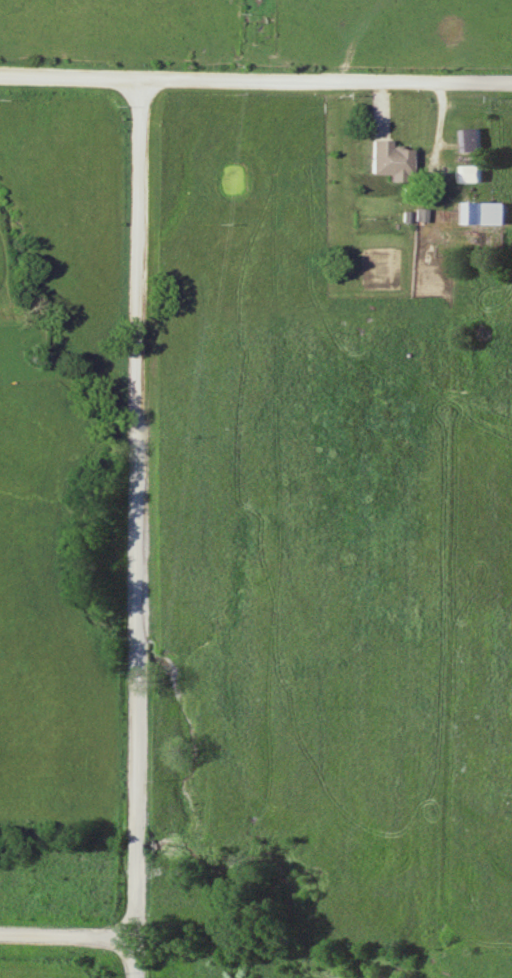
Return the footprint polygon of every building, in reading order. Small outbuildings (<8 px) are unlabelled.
[(482,153),(481,130),(461,130),(462,153),(482,153)] [(413,149),(393,149),(393,141),(373,141),(373,176),(391,176),(391,183),(413,183),(413,149)] [(482,166),(460,166),(460,184),(482,184),(482,166)] [(505,226),(505,204),(460,204),(460,226),(505,226)]
